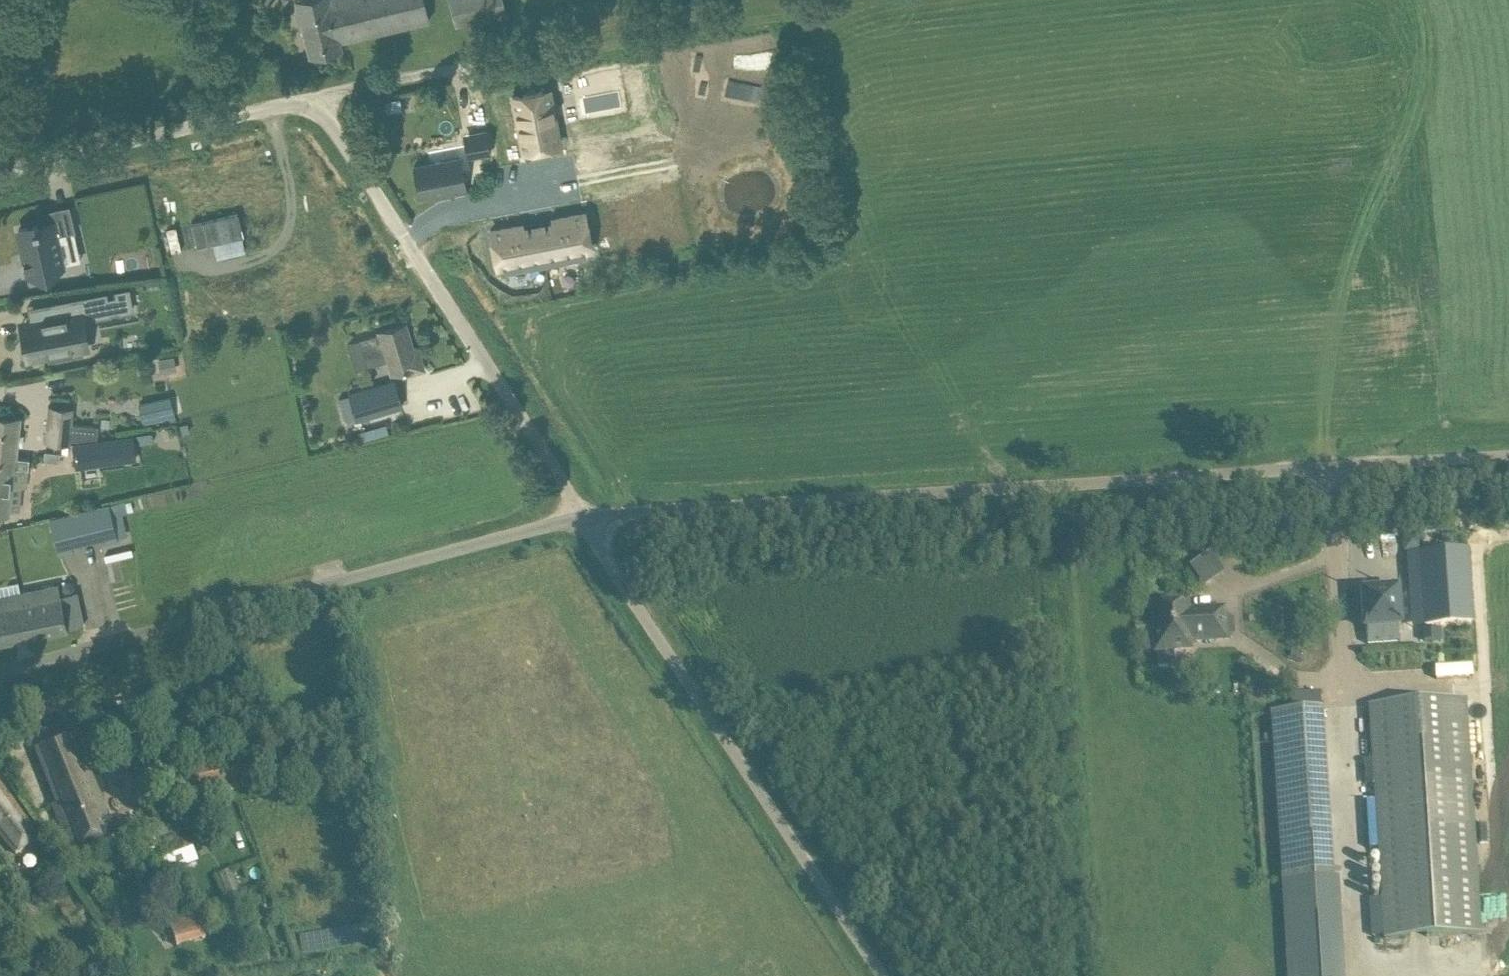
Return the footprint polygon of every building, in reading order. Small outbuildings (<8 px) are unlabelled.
[(310,56),(342,48),(340,41),(429,19),(424,0),(296,0),(310,56)] [(455,25),(507,14),(503,0),(451,0),(455,25)] [(545,90),(510,97),(521,152),(556,146),(545,90)] [(490,152),(488,140),(466,145),(468,156),(490,152)] [(414,165),(420,195),(435,192),(436,195),(466,189),(460,157),(414,165)] [(76,231),(70,204),(41,210),(42,212),(42,211),(45,223),(19,229),(26,259),(24,260),(24,261),(26,260),(27,265),(25,265),(25,266),(27,266),(29,272),(62,265),(55,235),(72,231),(74,230),(75,232),(76,231)] [(197,246),(244,235),(238,211),(192,222),(197,246)] [(550,223),(534,226),(541,266),(560,263),(558,255),(587,250),(581,214),(549,220),(550,223)] [(518,226),(486,231),(493,267),(522,261),(523,269),(541,266),(534,226),(519,229),(518,226)] [(161,247),(188,242),(185,231),(159,236),(161,247)] [(28,332),(24,333),(26,347),(31,346),(33,357),(65,351),(66,357),(84,353),(81,341),(86,340),(82,319),(132,309),(128,288),(130,288),(130,286),(114,289),(115,295),(108,296),(107,291),(51,302),(53,316),(26,322),(28,332)] [(379,332),(360,338),(365,354),(384,348),(387,359),(389,365),(391,373),(403,369),(405,374),(424,368),(418,345),(413,347),(406,323),(396,325),(386,328),(379,331),(379,332)] [(159,358),(161,372),(176,369),(174,356),(159,358)] [(349,394),(339,397),(346,420),(356,417),(356,419),(403,405),(395,378),(348,392),(349,394)] [(145,422),(175,415),(170,394),(140,401),(145,422)] [(71,413),(72,409),(50,407),(47,439),(63,441),(62,453),(67,454),(69,440),(97,436),(99,426),(79,424),(80,414),(71,413)] [(9,513),(10,509),(12,485),(22,486),(26,486),(28,467),(29,458),(16,457),(20,417),(15,417),(13,411),(0,410),(0,512),(9,513)] [(131,435),(72,444),(75,467),(134,459),(131,435)] [(82,466),(84,483),(98,481),(97,465),(82,466)] [(124,537),(115,501),(50,518),(59,553),(72,549),(71,544),(100,537),(101,542),(124,537)] [(1472,548),(1424,551),(1428,623),(1476,619),(1472,548)] [(1209,550),(1189,564),(1203,584),(1223,570),(1209,550)] [(83,624),(77,591),(61,594),(58,582),(0,594),(0,643),(67,629),(67,627),(83,624)] [(1398,589),(1362,591),(1365,627),(1366,627),(1367,643),(1399,640),(1398,625),(1401,625),(1398,589)] [(1188,605),(1153,607),(1155,634),(1156,648),(1156,651),(1157,651),(1158,651),(1159,666),(1175,665),(1174,650),(1191,649),(1190,641),(1226,638),(1226,632),(1225,617),(1224,608),(1188,610),(1188,605)] [(1423,640),(1441,639),(1440,631),(1423,632),(1423,640)] [(1370,705),(1385,939),(1480,933),(1465,699),(1370,705)] [(1271,711),(1283,881),(1333,878),(1322,708),(1271,711)] [(52,805),(70,853),(118,834),(75,733),(35,749),(57,803),(52,805)] [(0,781),(0,835),(16,854),(43,831),(0,781)] [(179,809),(134,827),(140,845),(167,836),(181,873),(201,865),(179,809)] [(177,946),(206,937),(199,914),(170,924),(177,946)]
